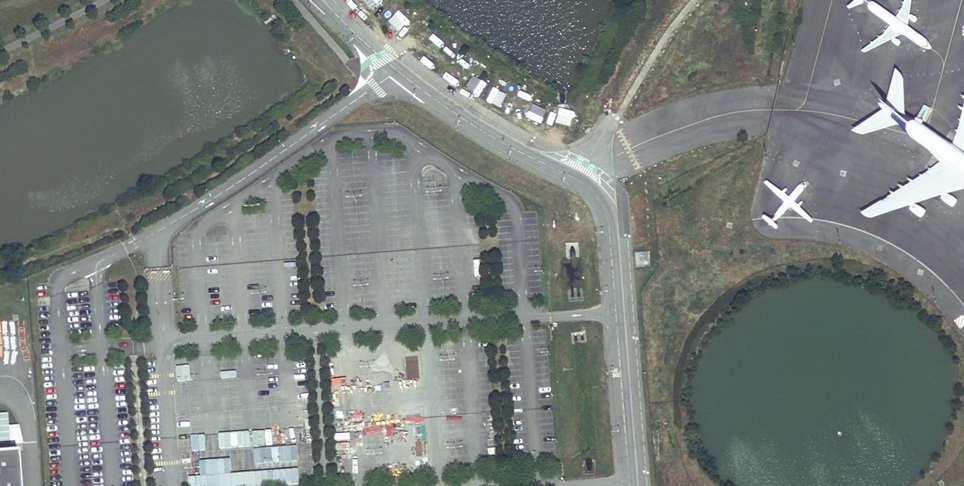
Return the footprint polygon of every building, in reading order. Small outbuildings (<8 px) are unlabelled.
[(392,12),(381,23),(393,35),(404,24),(392,12)] [(522,109),(532,114),(539,102),(528,96),(522,109)] [(0,455),(0,485),(19,485),(16,454),(0,455)]
